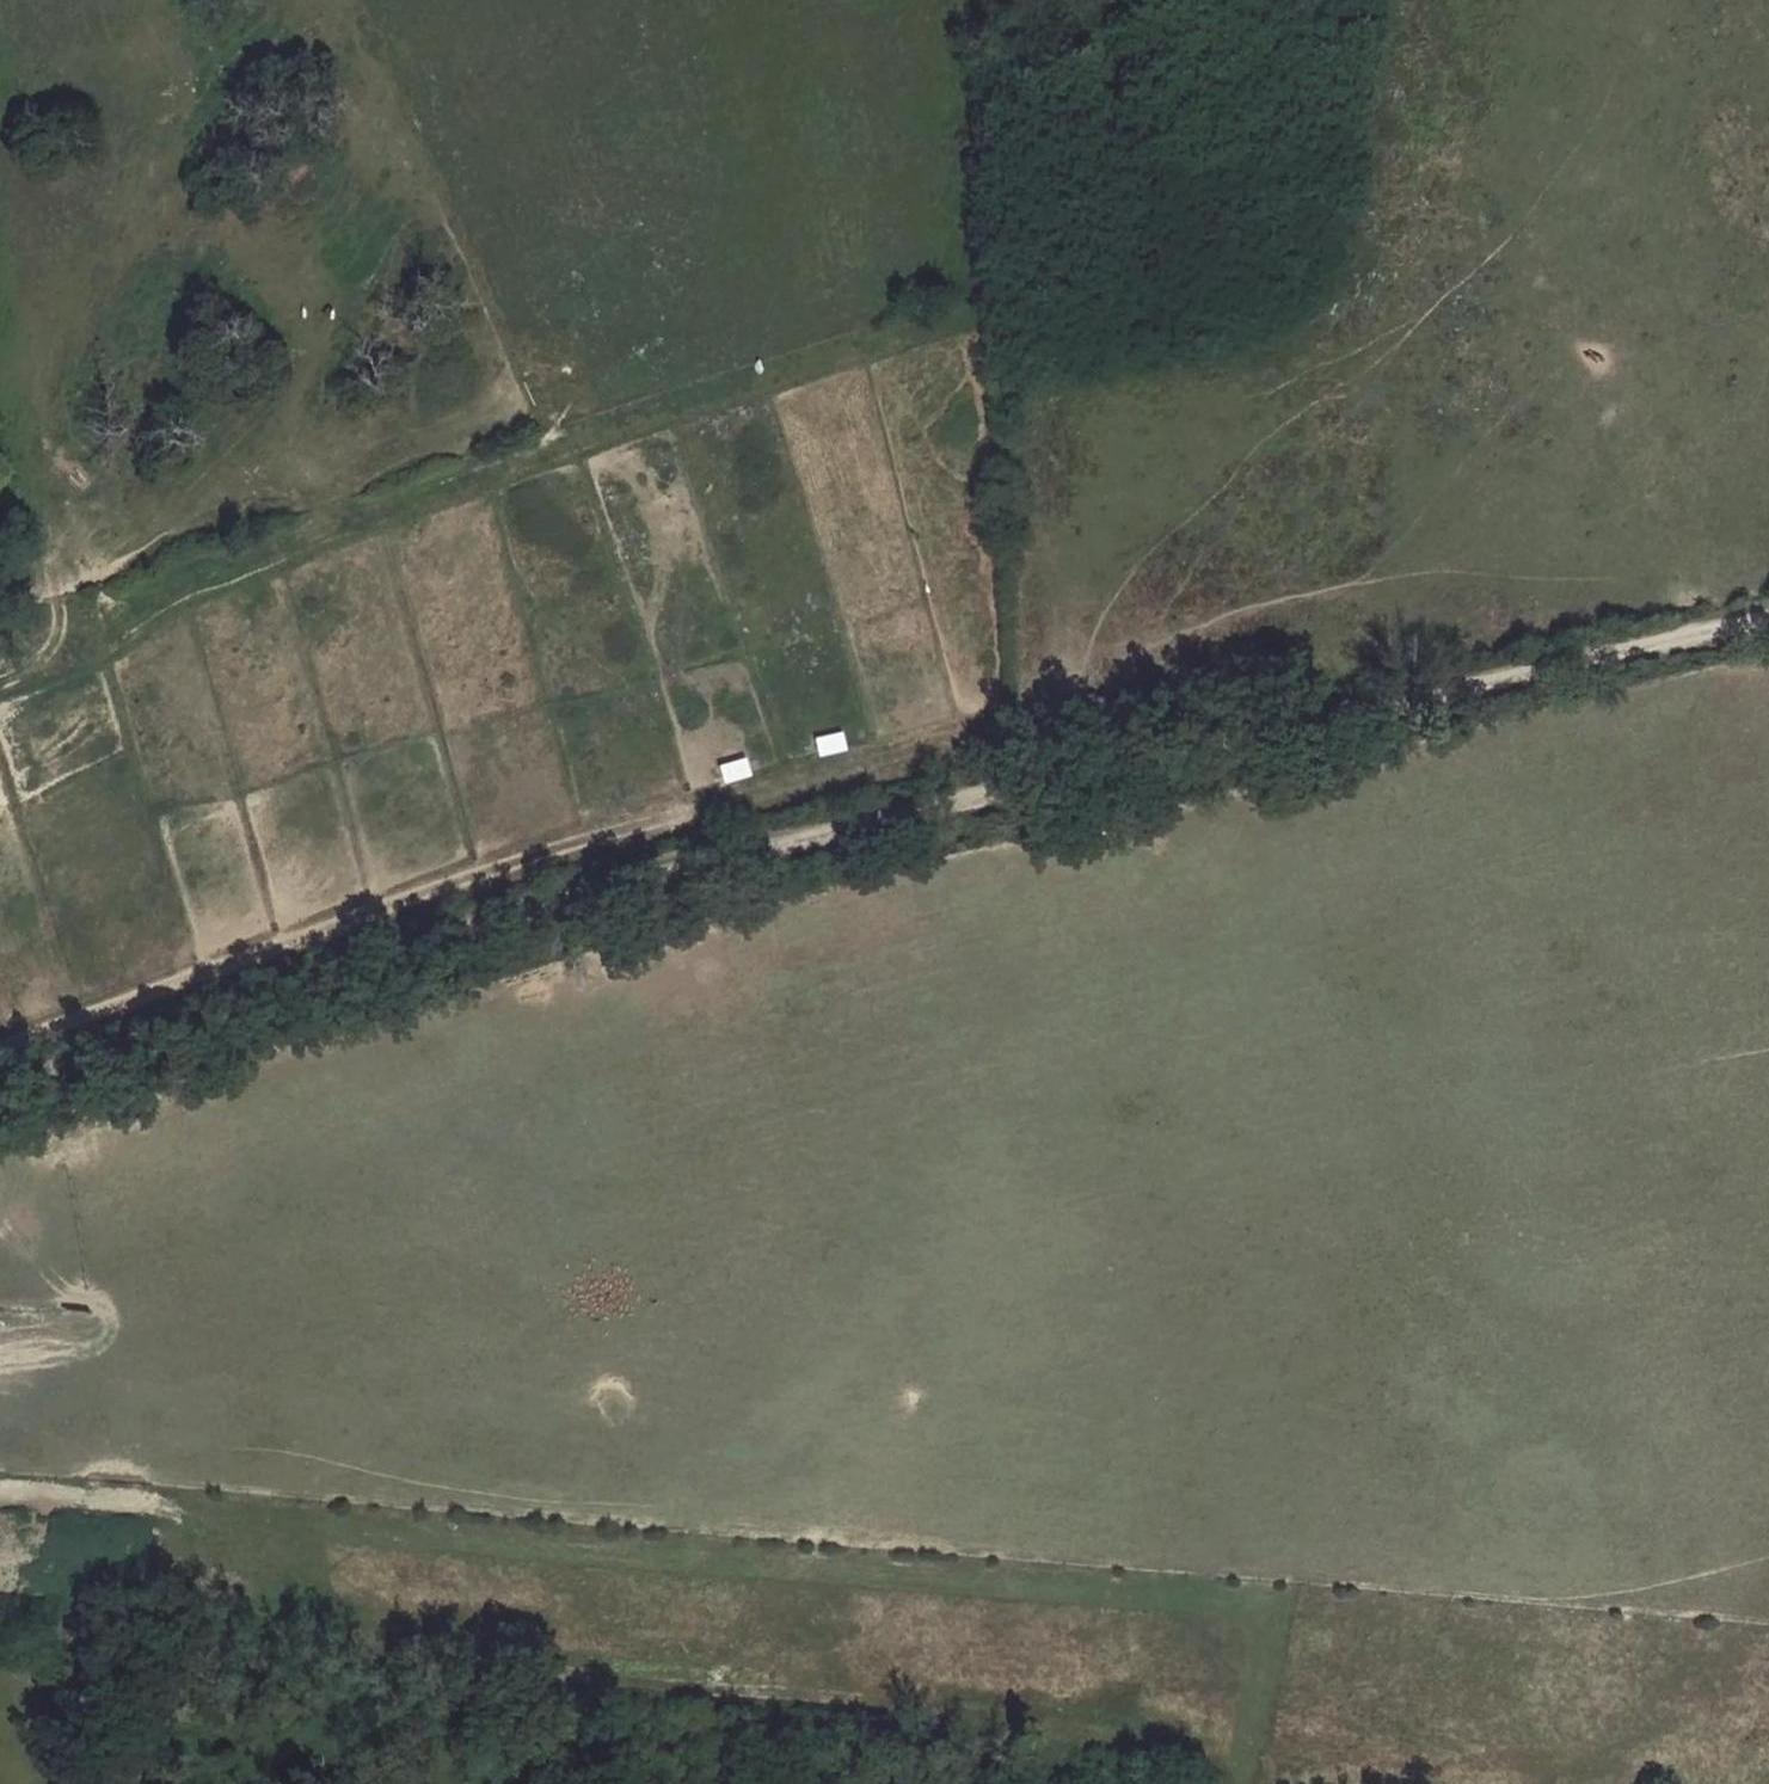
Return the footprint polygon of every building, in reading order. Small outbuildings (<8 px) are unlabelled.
[(814,755),(840,751),(838,735),(811,740),(814,755)]
